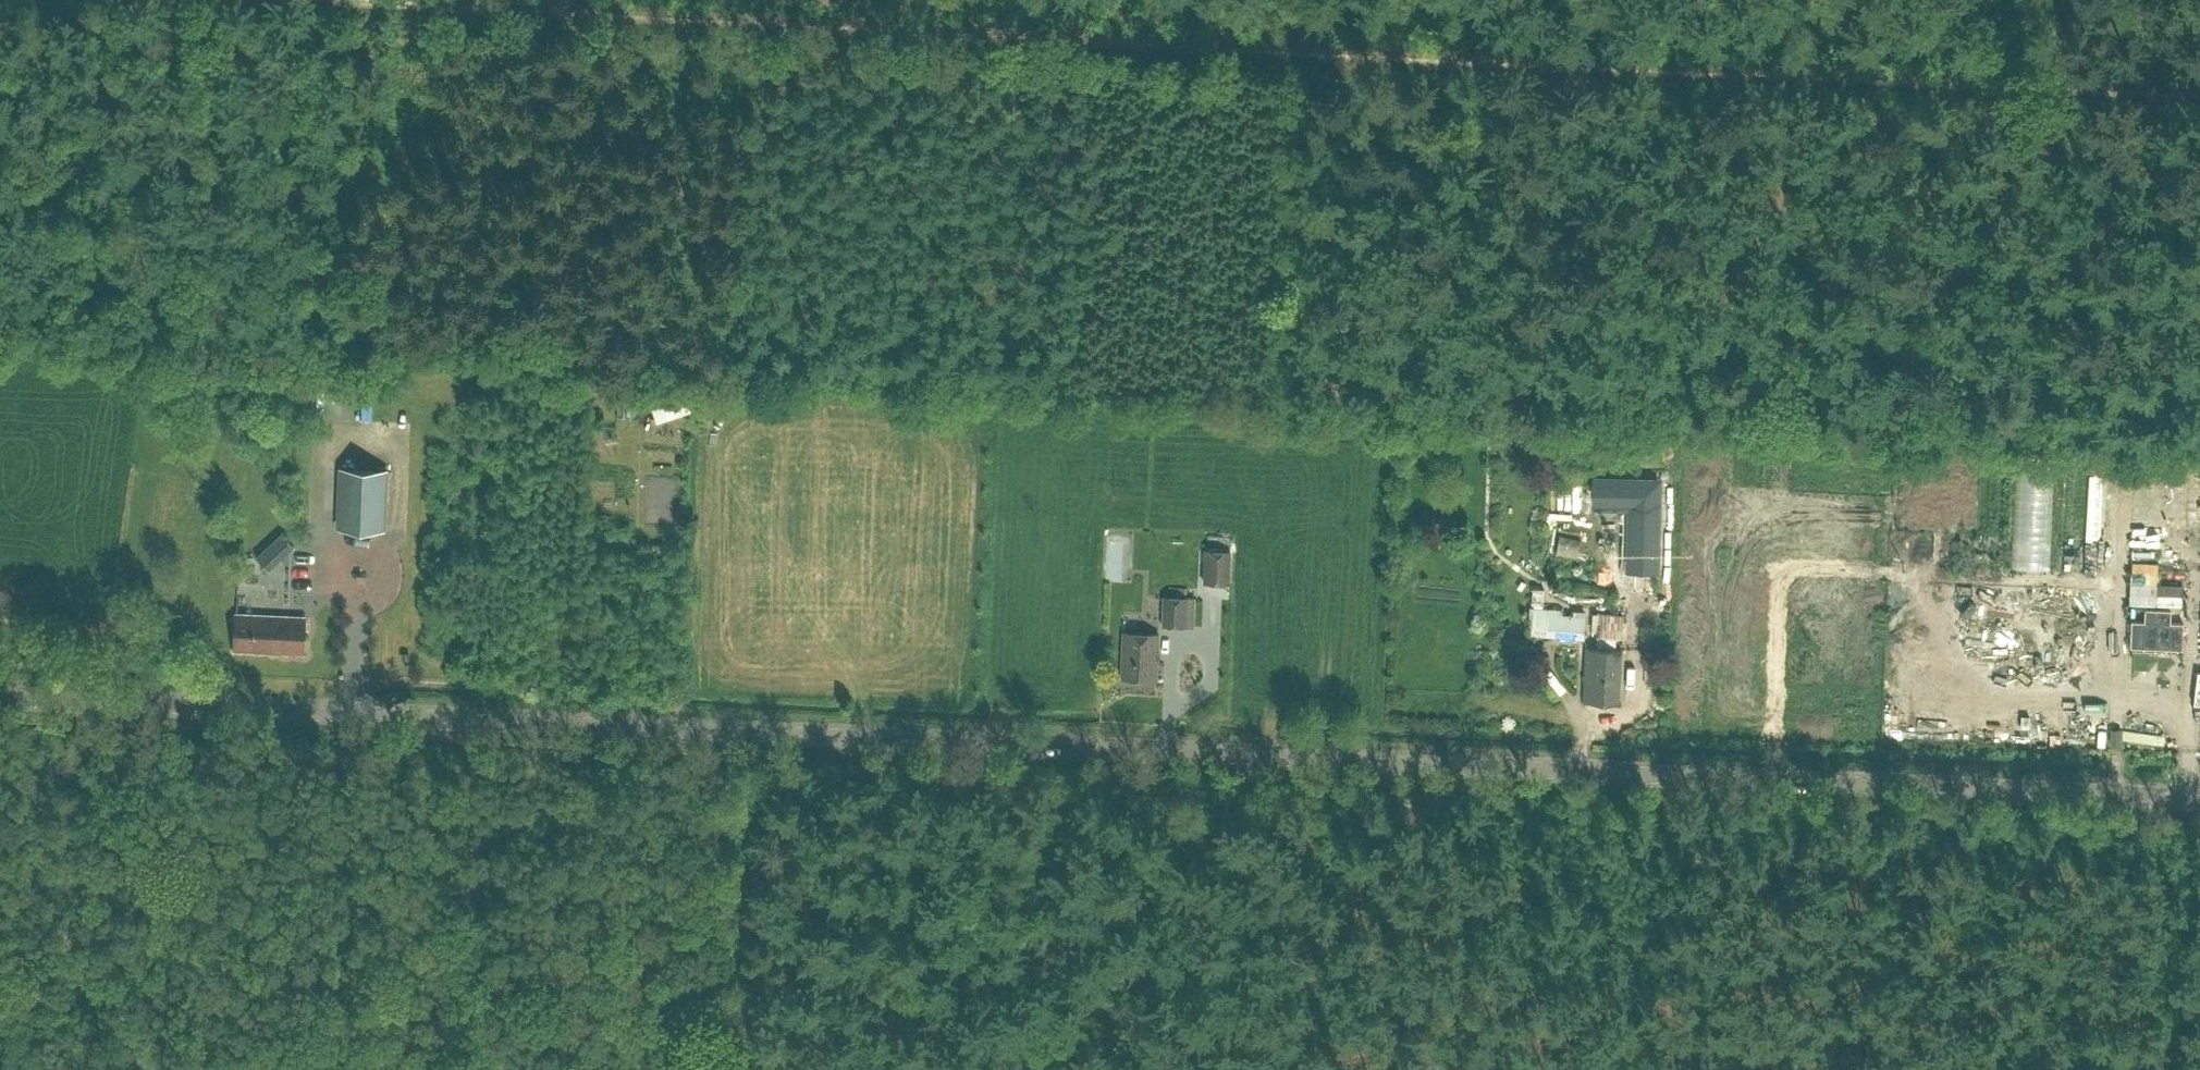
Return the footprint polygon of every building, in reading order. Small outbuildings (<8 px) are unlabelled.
[(382,529),(384,470),(342,468),(340,527),(382,529)] [(1657,481),(1596,480),(1595,505),(1630,506),(1629,567),(1654,567),(1657,481)] [(1614,533),(1589,532),(1588,574),(1614,575),(1614,533)] [(1229,583),(1230,550),(1205,549),(1204,582),(1229,583)] [(1944,563),(1945,550),(1927,549),(1925,562),(1944,563)] [(1545,636),(1583,638),(1585,615),(1560,614),(1560,609),(1543,608),(1544,586),(1535,585),(1534,608),(1531,608),(1527,634),(1545,636)] [(1164,599),(1162,628),(1186,630),(1187,608),(1195,609),(1195,601),(1164,599)] [(2130,620),(2129,647),(2182,649),(2183,623),(2170,622),(2170,609),(2144,608),(2143,621),(2130,620)] [(1597,612),(1595,636),(1622,638),(1623,614),(1597,612)] [(234,650),(303,653),(305,616),(236,613),(234,650)] [(1159,633),(1123,632),(1121,678),(1157,679),(1159,633)] [(1586,647),(1584,700),(1619,701),(1621,648),(1586,647)] [(2160,767),(2160,752),(2142,753),(2142,768),(2160,767)]
